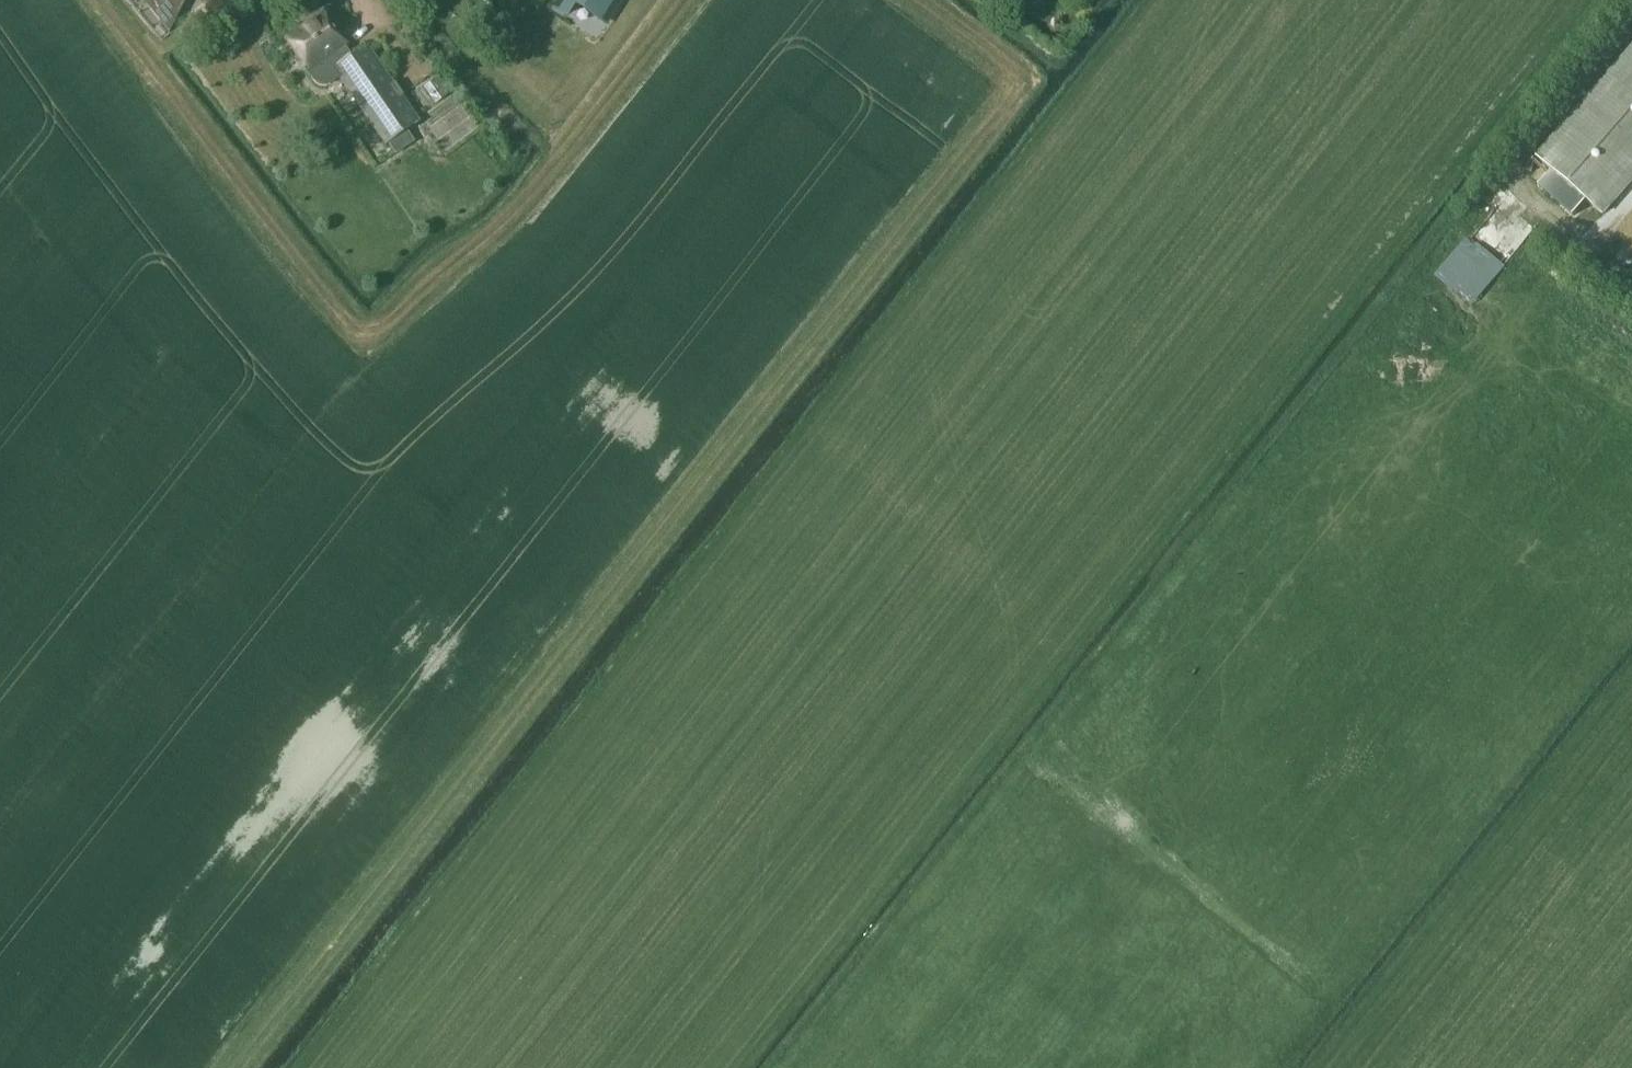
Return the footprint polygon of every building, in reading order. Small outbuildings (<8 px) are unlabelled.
[(172,28),(186,0),(136,0),(167,37),(172,28)] [(553,9),(596,37),(619,0),(559,0),(553,9)] [(333,83),(335,81),(340,78),(385,146),(389,143),(396,154),(413,142),(406,131),(418,123),(367,46),(350,57),(343,46),(346,44),(338,32),(341,30),(327,9),(312,20),(314,23),(290,39),(317,80),(318,81),(320,82),(322,83),(324,84),(326,84),(328,84),(330,84),(332,83),(333,83)] [(1538,158),(1552,171),(1538,187),(1572,216),(1585,200),(1601,214),(1631,179),(1631,50),(1538,158)] [(1483,219),(1452,263),(1491,291),(1522,248),(1483,219)]
